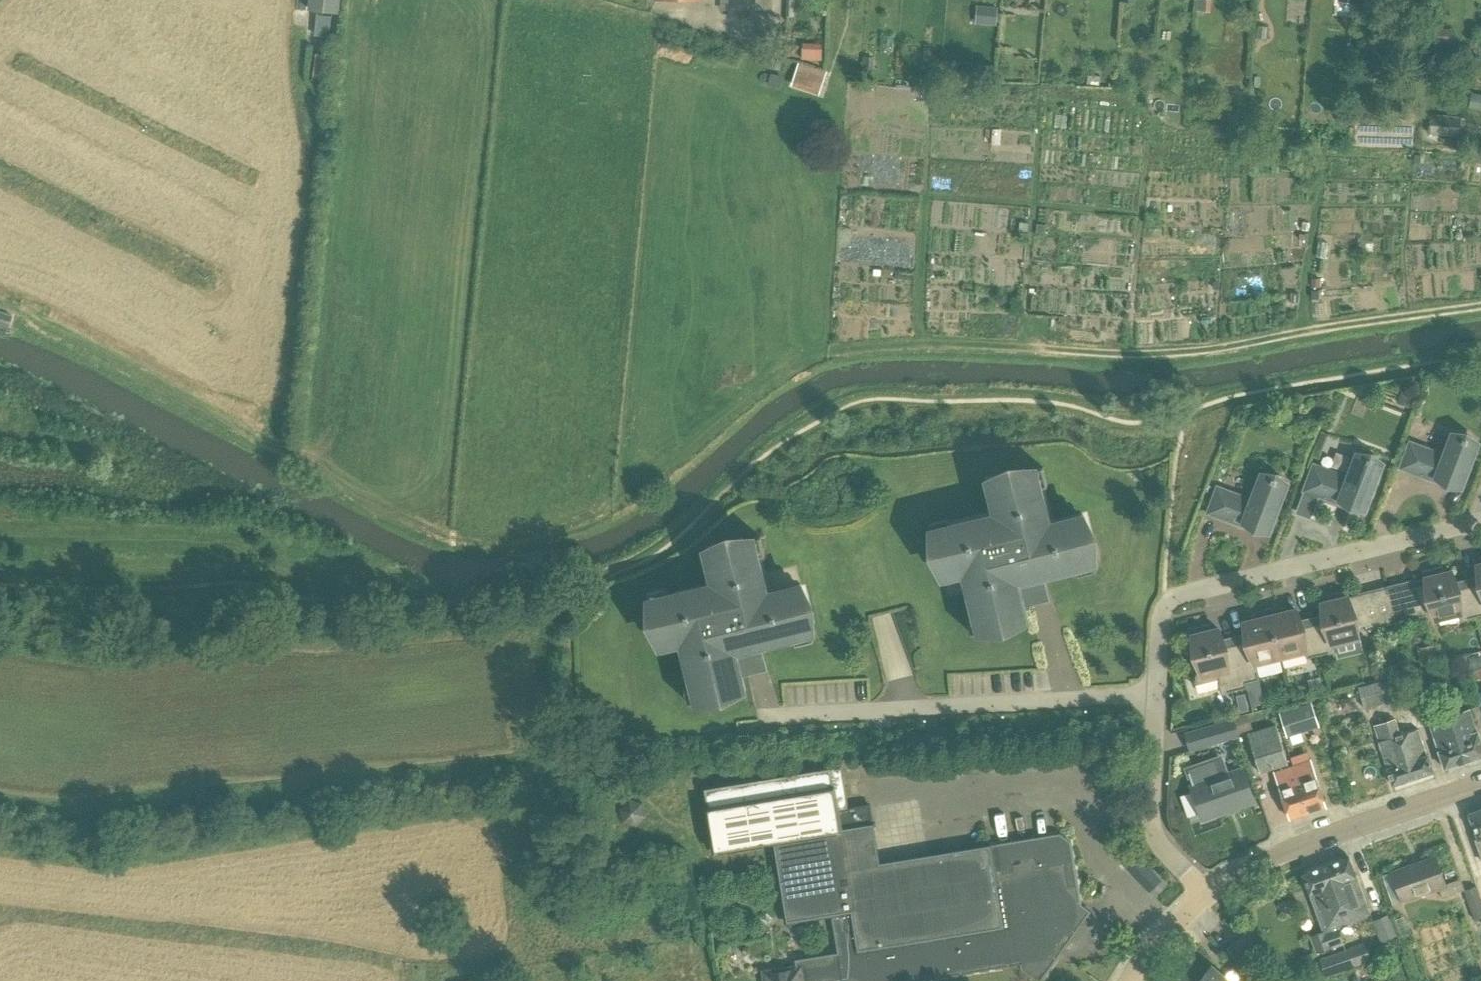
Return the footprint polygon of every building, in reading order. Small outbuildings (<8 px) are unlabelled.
[(341,0),(309,0),(308,10),(339,14),(341,0)] [(985,6),(983,24),(996,25),(998,7),(985,6)] [(329,38),(332,17),(318,15),(315,36),(329,38)] [(1451,43),(1458,37),(1452,29),(1434,27),(1433,42),(1451,43)] [(806,40),(805,55),(828,56),(828,41),(806,40)] [(811,73),(799,69),(793,86),(822,95),(827,78),(811,72),(811,73)] [(1088,74),(1087,83),(1100,85),(1101,76),(1088,74)] [(1472,93),(1469,108),(1480,110),(1480,94),(1472,93)] [(1464,133),(1465,119),(1461,118),(1461,117),(1430,114),(1429,134),(1459,137),(1459,133),(1464,133)] [(1420,150),(1420,135),(1369,134),(1369,150),(1420,150)] [(11,315),(0,312),(0,325),(7,328),(11,315)] [(1318,458),(1327,434),(1320,431),(1311,455),(1318,458)] [(1466,438),(1452,433),(1444,454),(1411,442),(1401,468),(1436,481),(1437,477),(1462,486),(1479,443),(1468,433),(1467,434),(1467,435),(1466,438)] [(1370,461),(1356,456),(1348,477),(1314,464),(1304,490),(1340,504),(1341,499),(1366,509),(1382,466),(1371,456),(1370,457),(1371,457),(1370,461)] [(1048,525),(1039,487),(1048,485),(1043,466),(990,480),(998,515),(951,526),(948,517),(930,522),(944,576),(966,570),(977,613),(968,615),(972,633),(1026,620),(1021,600),(1029,598),(1027,589),(1039,586),(1036,575),(1077,565),(1079,574),(1097,570),(1084,516),(1048,525)] [(1274,478),(1261,474),(1252,499),(1218,486),(1208,513),(1243,526),(1245,522),(1270,531),(1288,484),(1276,474),(1276,475),(1274,478)] [(766,595),(756,556),(765,554),(761,536),(707,549),(716,584),(668,596),(666,587),(648,591),(661,645),(683,639),(694,682),(685,685),(689,703),(743,690),(738,670),(747,668),(744,659),(756,656),(754,645),(794,635),(796,644),(814,640),(801,586),(766,595)] [(1477,616),(1469,586),(1460,589),(1456,587),(1452,571),(1443,573),(1442,568),(1424,572),(1426,577),(1415,580),(1417,585),(1389,592),(1396,623),(1425,616),(1424,610),(1433,608),(1436,619),(1462,612),(1464,619),(1477,616)] [(1479,584),(1469,586),(1477,616),(1480,615),(1480,581),(1479,584)] [(1396,623),(1389,592),(1361,599),(1359,594),(1349,596),(1347,591),(1330,595),(1331,601),(1322,603),(1326,619),(1323,622),(1314,625),(1322,654),(1335,651),(1333,644),(1359,638),(1357,627),(1366,625),(1367,630),(1396,623)] [(1322,654),(1314,625),(1304,627),(1301,625),(1297,609),(1288,611),(1287,607),(1270,608),(1268,609),(1281,657),(1306,651),(1308,658),(1322,654)] [(1256,663),(1281,657),(1268,609),(1253,616),(1253,620),(1244,622),(1248,638),(1246,641),(1236,643),(1247,682),(1260,679),(1256,663)] [(1247,682),(1236,643),(1227,646),(1223,644),(1219,628),(1210,630),(1209,625),(1191,629),(1200,665),(1198,666),(1198,665),(1197,665),(1195,685),(1197,685),(1220,679),(1223,693),(1248,687),(1247,682)] [(1383,681),(1402,676),(1399,665),(1380,669),(1383,681)] [(1403,676),(1402,676),(1383,681),(1358,687),(1363,708),(1380,704),(1381,708),(1410,701),(1403,676)] [(1240,712),(1249,710),(1245,693),(1236,695),(1240,712)] [(1287,737),(1319,727),(1312,703),(1279,713),(1287,737)] [(1470,708),(1430,721),(1440,751),(1439,751),(1445,768),(1480,756),(1480,739),(1478,731),(1477,731),(1470,708)] [(1400,731),(1396,717),(1374,725),(1388,768),(1393,785),(1434,771),(1419,728),(1404,733),(1403,730),(1400,731)] [(1213,743),(1238,737),(1233,719),(1208,725),(1213,743)] [(1260,773),(1288,764),(1277,725),(1248,733),(1260,773)] [(1221,754),(1185,767),(1186,769),(1191,785),(1202,816),(1225,808),(1227,813),(1255,803),(1243,768),(1228,773),(1221,754)] [(1293,765),(1309,812),(1327,806),(1313,765),(1311,759),(1293,765)] [(1291,818),(1309,812),(1293,765),(1275,771),(1291,818)] [(706,789),(716,849),(775,840),(788,922),(832,915),(838,953),(840,953),(840,954),(844,980),(915,980),(1022,963),(1023,968),(1039,980),(1057,955),(1053,952),(1082,912),(1073,905),(1072,903),(1080,901),(1071,845),(1060,836),(990,848),(990,846),(879,863),(870,804),(837,809),(831,770),(706,789)] [(637,805),(631,815),(646,823),(651,813),(637,805)] [(1469,813),(1478,839),(1476,839),(1480,852),(1480,809),(1469,813)] [(1137,853),(1124,865),(1149,892),(1162,879),(1137,853)] [(1334,913),(1339,927),(1371,915),(1357,877),(1357,876),(1350,856),(1333,863),(1341,883),(1334,885),(1343,910),(1334,913)] [(1402,901),(1446,886),(1436,856),(1392,872),(1402,901)] [(1339,927),(1334,913),(1343,910),(1334,885),(1341,883),(1333,863),(1303,874),(1324,931),(1310,935),(1316,953),(1344,944),(1339,927)] [(1465,891),(1475,920),(1480,918),(1480,899),(1477,886),(1476,887),(1465,891)] [(1389,914),(1372,921),(1373,922),(1381,942),(1398,935),(1389,914)] [(1235,941),(1226,949),(1242,969),(1251,961),(1235,941)] [(1349,949),(1355,966),(1372,960),(1366,942),(1346,949),(1347,950),(1349,949)] [(1325,976),(1355,966),(1349,949),(1347,950),(1346,949),(1319,958),(1325,976)] [(795,960),(796,966),(764,971),(765,980),(844,980),(840,954),(840,953),(838,953),(795,960)] [(1212,966),(1199,980),(1230,980),(1212,966)]
